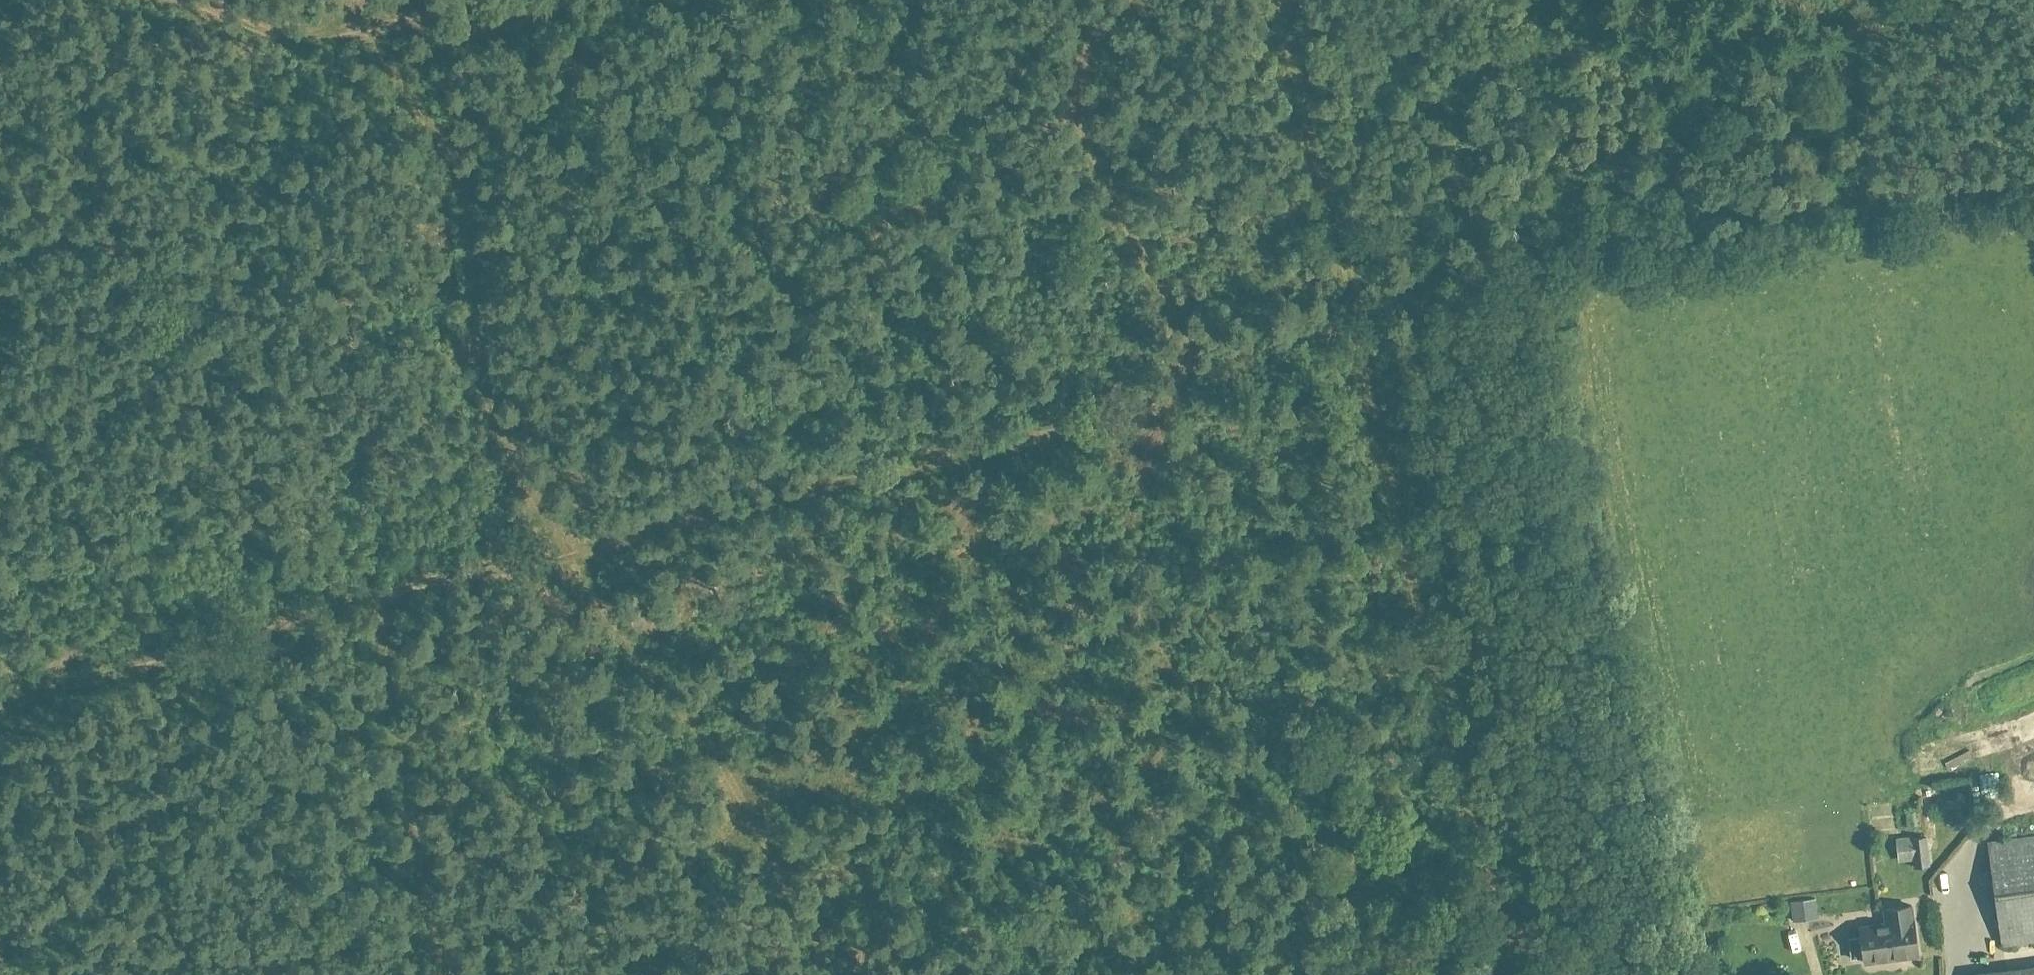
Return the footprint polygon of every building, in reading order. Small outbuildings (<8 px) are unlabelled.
[(1918,826),(1928,826),(1927,806),(1917,806),(1918,826)] [(2029,835),(1988,840),(2001,942),(2033,938),(2033,834),(2029,835)] [(1913,859),(1914,866),(1926,865),(1923,836),(1911,838),(1911,835),(1897,836),(1899,861),(1913,859)] [(1884,922),(1859,925),(1860,936),(1848,938),(1851,960),(1863,958),(1864,964),(1920,957),(1913,904),(1882,908),(1884,922)]
